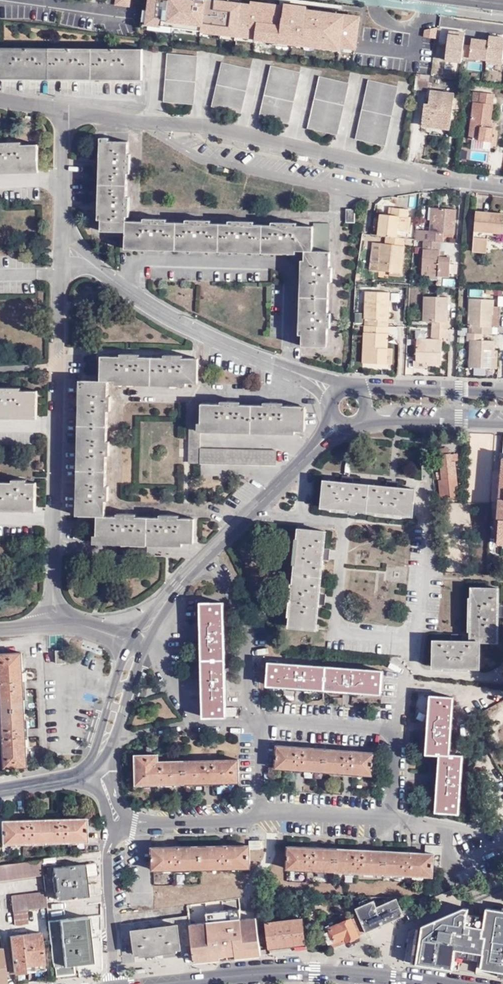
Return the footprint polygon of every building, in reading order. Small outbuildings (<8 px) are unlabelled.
[(360,10),(253,0),(146,0),(144,30),(357,49),(360,10)] [(440,27),(429,28),(430,37),(440,36),(440,27)] [(446,33),(446,60),(462,61),(463,33),(446,33)] [(470,36),(468,61),(502,63),(502,60),(502,35),(488,34),(488,37),(470,36)] [(0,51),(0,76),(142,77),(142,52),(0,51)] [(197,57),(168,54),(165,102),(193,104),(197,57)] [(241,113),(251,69),(223,63),(212,107),(241,113)] [(300,73),(272,66),(260,117),(288,123),(300,73)] [(430,76),(417,74),(415,89),(428,90),(430,76)] [(337,135),(348,83),(319,76),(308,129),(337,135)] [(356,139),(385,145),(398,87),(369,80),(356,139)] [(431,124),(450,126),(454,94),(431,91),(429,105),(424,104),(422,126),(431,127),(431,124)] [(494,94),(481,92),(480,103),(474,102),(469,139),(492,142),(493,127),(490,127),(494,94)] [(126,232),(126,221),(128,142),(104,141),(101,231),(126,232)] [(38,170),(38,145),(0,146),(0,171),(38,170)] [(429,231),(428,241),(439,242),(442,241),(442,236),(442,233),(453,233),(454,223),(451,223),(451,218),(454,219),(455,209),(429,207),(428,220),(430,220),(429,231)] [(379,219),(378,226),(377,236),(386,237),(386,244),(380,244),(378,263),(372,262),(371,270),(389,273),(400,274),(401,274),(405,239),(397,238),(398,231),(409,232),(410,218),(407,217),(408,210),(391,208),(390,215),(380,214),(379,219)] [(347,222),(355,222),(355,209),(348,209),(347,222)] [(502,233),(502,214),(476,212),(473,251),(487,252),(488,236),(497,237),(497,232),(502,233)] [(313,227),(126,221),(126,232),(126,246),(305,251),(313,251),(313,227)] [(313,224),(313,227),(313,251),(329,252),(329,224),(313,224)] [(416,231),(415,240),(423,240),(428,241),(429,231),(416,231)] [(428,241),(423,240),(421,270),(428,270),(428,275),(428,279),(436,280),(437,276),(448,277),(450,257),(444,257),(438,257),(439,242),(428,241)] [(378,263),(380,244),(374,243),(372,262),(378,263)] [(313,251),(305,251),(303,346),(327,347),(330,252),(329,252),(313,251)] [(363,363),(386,364),(387,348),(389,292),(365,291),(365,318),(366,318),(366,326),(364,326),(363,363)] [(391,301),(400,301),(400,293),(391,293),(391,301)] [(427,361),(427,364),(440,364),(441,337),(446,338),(447,298),(423,297),(422,321),(432,321),(431,340),(417,340),(416,361),(427,361)] [(494,356),(494,351),(494,341),(482,341),(483,333),(497,334),(498,307),(494,307),(494,300),(469,299),(468,326),(472,326),(472,334),(468,334),(468,340),(471,339),(469,367),(491,368),(491,356),(494,356)] [(102,357),(101,381),(194,383),(194,359),(175,358),(175,356),(169,355),(168,358),(134,357),(133,355),(126,355),(126,357),(102,357)] [(80,516),(105,516),(105,501),(108,501),(108,486),(106,486),(107,455),(109,455),(109,442),(107,441),(108,410),(110,411),(111,396),(108,396),(109,381),(83,381),(80,516)] [(37,417),(37,391),(0,391),(0,416),(37,417)] [(226,405),(189,404),(188,463),(274,465),(274,450),(200,449),(200,432),(295,434),(295,431),(300,431),(301,407),(277,406),(277,404),(269,403),(270,406),(234,405),(234,402),(226,402),(226,405)] [(17,417),(0,417),(0,430),(29,430),(29,420),(17,420),(17,417)] [(446,451),(445,447),(439,448),(442,480),(439,480),(441,500),(457,498),(455,488),(454,478),(457,478),(455,461),(451,461),(451,454),(449,454),(449,451),(446,451)] [(324,480),(321,507),(411,516),(415,489),(324,480)] [(0,483),(0,508),(35,509),(36,483),(0,483)] [(97,542),(193,543),(194,519),(173,518),(172,515),(165,515),(165,517),(129,517),(129,514),(121,514),(121,517),(97,516),(97,542)] [(289,627),(316,629),(318,604),(323,604),(323,594),(319,594),(322,560),(327,560),(327,550),(323,550),(324,531),(298,529),(289,627)] [(433,667),(479,668),(480,642),(497,642),(497,616),(502,616),(502,607),(498,607),(498,588),(472,588),(470,641),(433,641),(433,667)] [(201,603),(202,605),(225,623),(224,603),(201,603)] [(202,605),(202,662),(226,667),(225,623),(202,605)] [(57,664),(65,664),(65,651),(57,651),(57,664)] [(27,766),(21,653),(0,654),(0,672),(5,768),(27,766)] [(226,667),(202,662),(204,717),(237,716),(236,708),(226,708),(226,667)] [(268,685),(280,686),(281,664),(269,663),(268,685)] [(280,686),(331,689),(333,667),(281,664),(280,686)] [(333,667),(331,689),(380,693),(382,671),(333,667)] [(431,696),(427,752),(450,748),(454,698),(431,696)] [(376,737),(376,729),(359,728),(359,737),(376,737)] [(277,746),(275,768),(372,775),(374,752),(277,746)] [(136,785),(239,782),(238,759),(158,762),(158,747),(147,747),(147,755),(136,755),(136,785)] [(449,755),(440,754),(436,811),(458,813),(462,756),(449,755)] [(0,821),(1,844),(83,842),(83,819),(0,821)] [(440,845),(426,844),(425,853),(287,846),(286,869),(432,876),(433,854),(440,854),(440,845)] [(249,845),(205,846),(206,869),(249,868),(249,845)] [(205,846),(152,847),(152,870),(206,869),(205,846)] [(55,857),(42,859),(44,875),(46,875),(45,865),(55,864),(55,857)] [(0,865),(0,881),(44,875),(42,859),(0,865)] [(86,896),(83,865),(53,869),(57,900),(86,896)] [(27,910),(47,907),(45,893),(11,897),(15,926),(28,924),(27,910)] [(362,914),(370,930),(408,914),(401,896),(381,905),(378,899),(359,907),(362,914)] [(197,904),(187,905),(188,913),(198,912),(197,904)] [(482,931),(472,929),(473,924),(465,923),(467,914),(455,912),(425,925),(409,931),(404,962),(458,971),(460,958),(478,960),(476,974),(502,978),(502,911),(486,908),(485,917),(482,931)] [(200,936),(234,933),(232,913),(199,917),(200,936)] [(370,930),(362,914),(332,927),(332,924),(325,927),(333,948),(350,940),(350,939),(370,930)] [(472,929),(482,931),(485,917),(467,914),(465,923),(473,924),(472,929)] [(189,916),(121,924),(122,938),(132,937),(134,954),(180,948),(178,931),(190,930),(189,916)] [(87,917),(49,922),(53,967),(54,967),(72,965),(92,963),(87,917)] [(269,948),(305,943),(302,919),(266,922),(269,948)] [(14,974),(25,972),(24,967),(43,964),(40,933),(21,935),(21,936),(10,938),(14,974)] [(73,974),(72,965),(54,967),(55,976),(73,974)]
